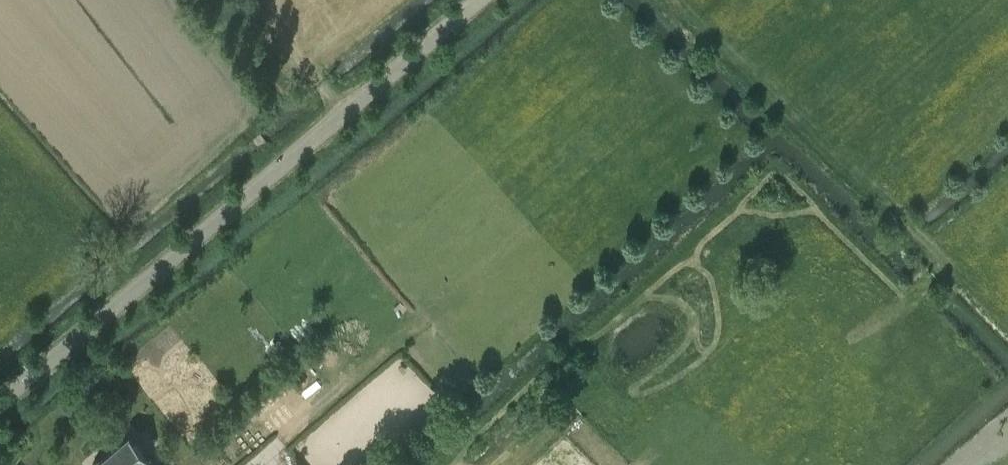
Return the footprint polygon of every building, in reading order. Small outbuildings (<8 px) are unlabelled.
[(236,12),(250,0),(226,0),(236,12)] [(92,464),(93,464),(156,464),(149,457),(128,433),(92,464)]
